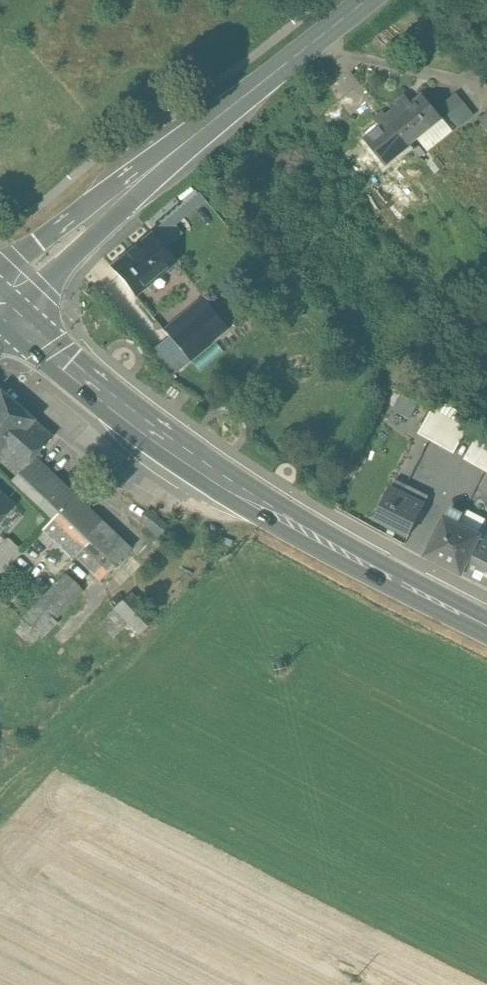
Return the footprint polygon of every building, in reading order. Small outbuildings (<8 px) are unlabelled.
[(460,126),(476,113),(457,91),(442,104),(460,126)] [(424,95),(412,104),(408,100),(388,116),(411,146),(444,120),(424,95)] [(411,146),(388,116),(380,122),(384,127),(367,140),(387,165),(411,146)] [(393,180),(378,192),(387,205),(391,202),(402,191),(393,180)] [(408,185),(402,191),(391,202),(394,205),(389,210),(400,223),(406,218),(402,214),(421,199),(408,185)] [(152,234),(112,267),(136,297),(176,264),(152,234)] [(211,306),(160,347),(179,370),(230,329),(211,306)] [(0,393),(0,462),(17,477),(35,458),(52,438),(0,393)] [(403,394),(395,411),(412,420),(421,402),(403,394)] [(438,401),(432,412),(467,432),(474,421),(438,401)] [(467,432),(432,412),(419,435),(455,454),(467,432)] [(477,439),(465,460),(486,472),(486,445),(477,439)] [(131,550),(39,462),(35,458),(17,477),(12,482),(48,516),(50,522),(37,537),(62,560),(68,561),(73,555),(101,581),(131,550)] [(425,506),(391,489),(376,519),(410,536),(425,506)] [(13,506),(0,495),(0,521),(13,506)] [(444,567),(463,527),(460,525),(464,516),(452,510),(447,518),(446,517),(426,558),(444,567)] [(168,527),(148,511),(140,521),(160,537),(168,527)] [(463,527),(444,567),(463,576),(482,537),(463,527)] [(483,537),(482,537),(463,576),(486,588),(486,539),(483,537)] [(0,550),(0,576),(21,554),(8,542),(0,550)] [(67,575),(37,605),(54,620),(83,591),(67,575)] [(155,620),(131,594),(114,609),(139,636),(155,620)] [(54,620),(37,605),(22,621),(40,638),(56,622),(54,620)] [(124,650),(139,636),(114,609),(99,623),(124,650)]
